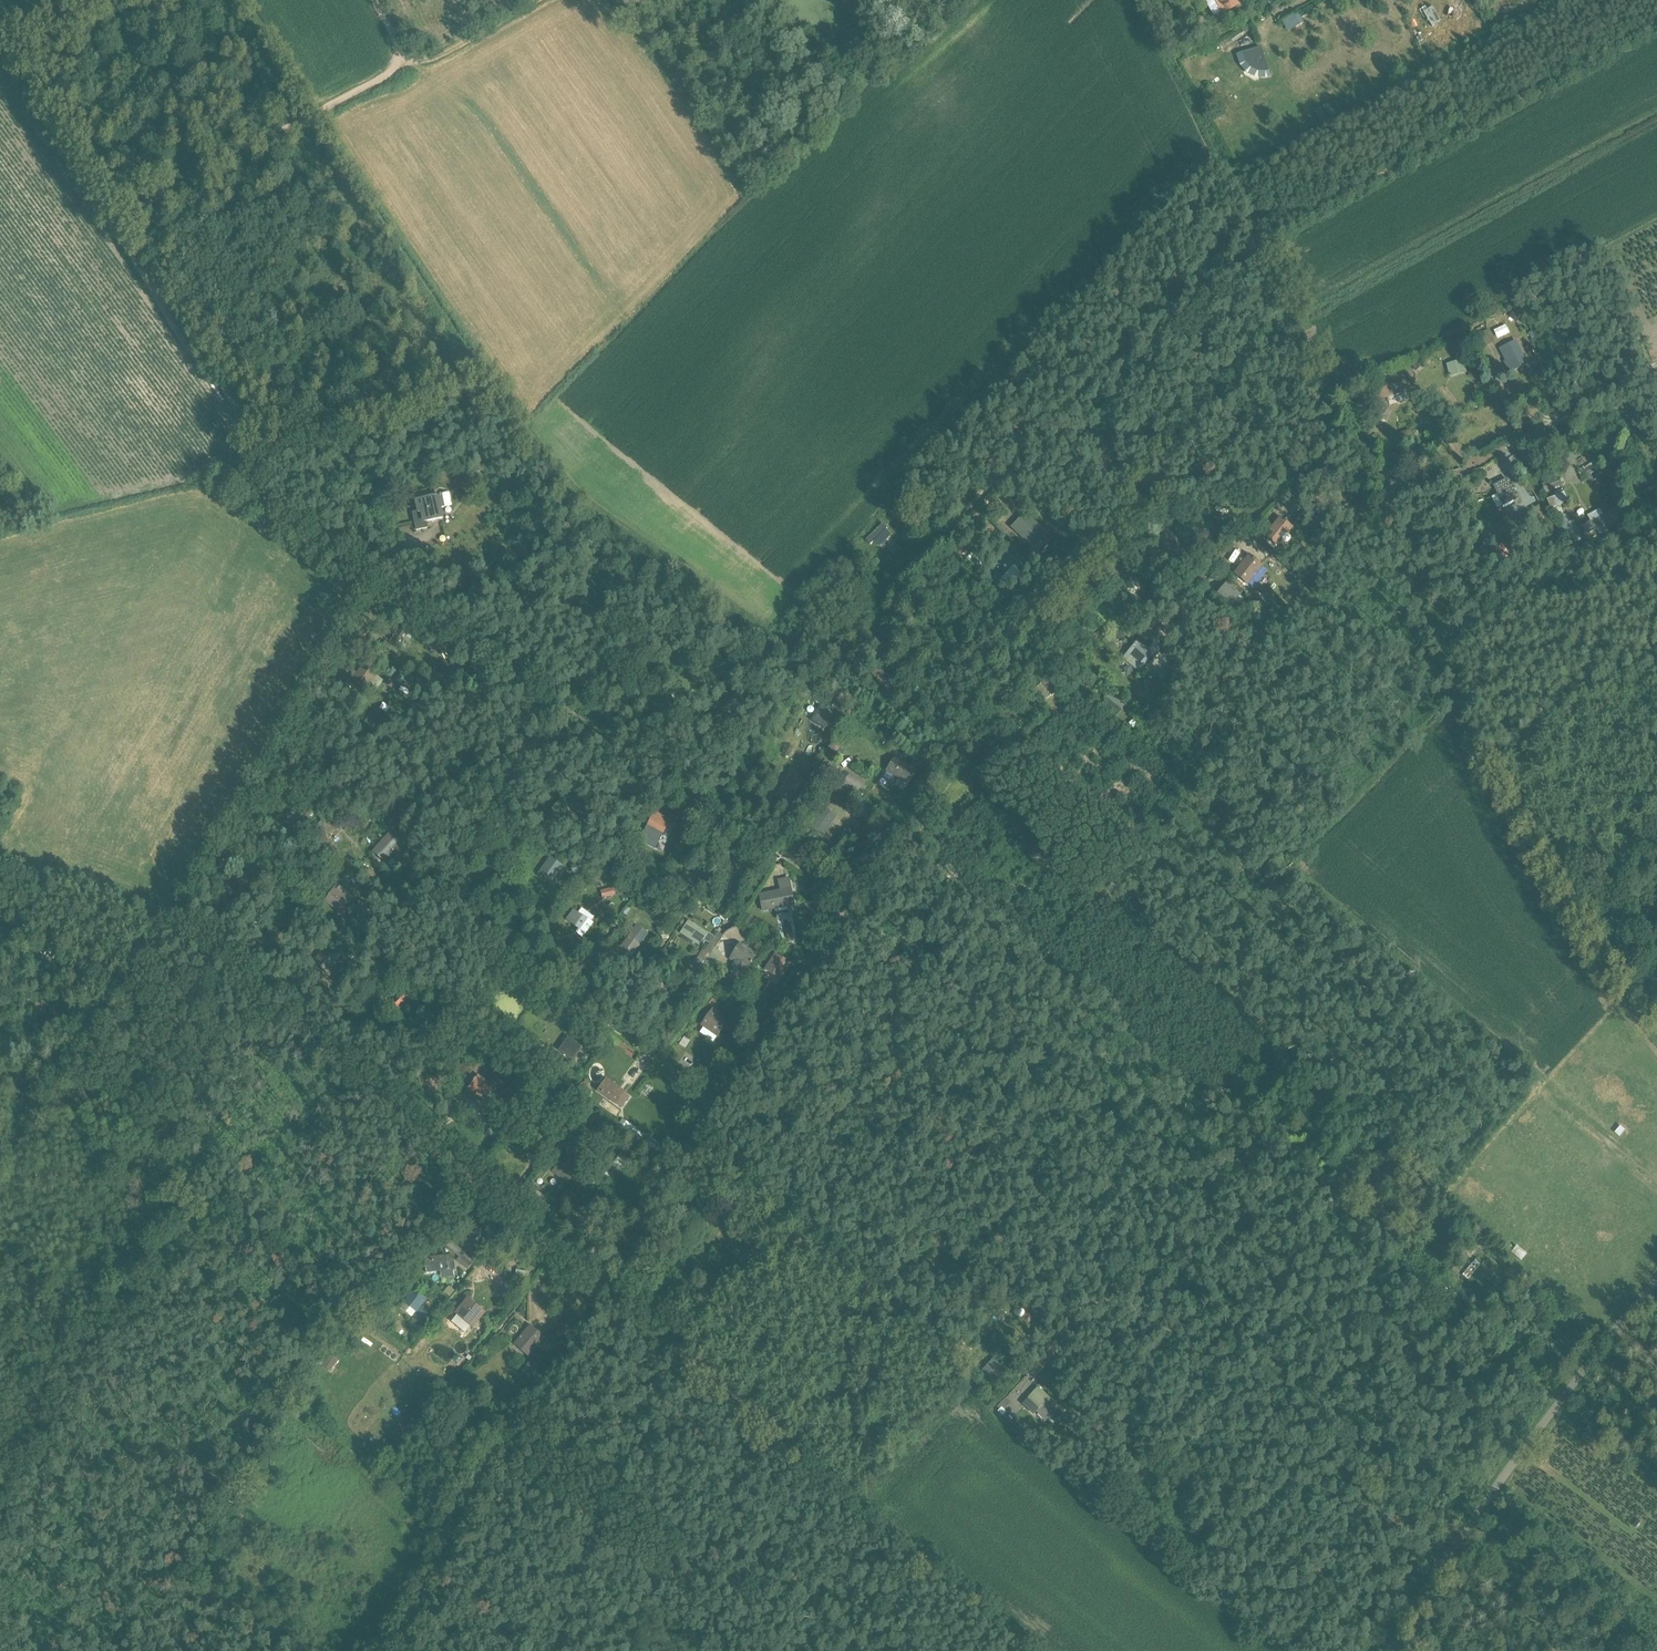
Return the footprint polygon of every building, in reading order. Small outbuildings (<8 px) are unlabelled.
[(1222,15),(1242,4),(1239,0),(1214,0),(1222,15)] [(1425,6),(1422,8),(1419,10),(1426,22),(1428,21),(1432,28),(1441,22),(1432,7),(1427,10),(1425,6)] [(1289,32),(1303,24),(1297,13),(1282,22),(1289,32)] [(1249,26),(1218,45),(1221,49),(1252,30),(1249,26)] [(1261,47),(1242,53),(1245,62),(1250,69),(1246,73),(1256,79),(1270,77),(1261,47)] [(1329,103),(1322,106),(1328,118),(1335,115),(1329,103)] [(1320,108),(1315,111),(1321,122),(1326,119),(1320,108)] [(1513,310),(1509,317),(1517,322),(1521,316),(1513,310)] [(1506,324),(1494,330),(1498,338),(1510,332),(1506,324)] [(1479,340),(1476,342),(1479,347),(1485,343),(1487,346),(1494,343),(1488,330),(1477,336),(1479,340)] [(1504,362),(1509,373),(1528,364),(1516,340),(1500,348),(1506,361),(1504,362)] [(1462,353),(1455,355),(1456,362),(1446,364),(1449,377),(1467,373),(1464,360),(1463,360),(1462,353)] [(1412,366),(1416,371),(1422,366),(1418,361),(1412,366)] [(1034,372),(1036,374),(1029,381),(1038,389),(1051,374),(1041,364),(1034,372)] [(1408,366),(1403,369),(1413,386),(1416,384),(1414,381),(1416,380),(1408,366)] [(1476,366),(1468,368),(1470,378),(1478,376),(1476,366)] [(1394,399),(1395,399),(1394,396),(1403,393),(1396,375),(1366,387),(1372,404),(1386,399),(1387,402),(1390,401),(1389,400),(1393,398),(1394,399)] [(1411,429),(1400,433),(1403,442),(1414,439),(1411,429)] [(948,457),(938,467),(950,480),(961,469),(948,457)] [(1584,469),(1583,470),(1585,474),(1581,476),(1583,481),(1591,477),(1590,475),(1600,470),(1596,464),(1595,464),(1594,462),(1583,468),(1584,469)] [(936,469),(927,479),(934,485),(943,476),(936,469)] [(1543,483),(1547,492),(1563,486),(1559,477),(1543,483)] [(1514,501),(1517,500),(1507,480),(1495,485),(1499,494),(1505,506),(1506,507),(1515,503),(1514,501)] [(1311,495),(1303,488),(1301,489),(1295,482),(1290,487),(1298,494),(1298,493),(1306,501),(1311,495)] [(1642,492),(1650,505),(1656,501),(1656,484),(1642,492)] [(1390,486),(1373,496),(1376,503),(1394,494),(1390,486)] [(1298,502),(1288,491),(1286,493),(1280,499),(1294,514),(1302,506),(1303,505),(1299,500),(1298,502)] [(1558,510),(1557,507),(1568,502),(1564,492),(1549,499),(1550,502),(1543,504),(1532,510),(1543,533),(1553,528),(1560,548),(1567,545),(1581,540),(1575,520),(1572,521),(1570,515),(1568,516),(1567,514),(1564,515),(1562,508),(1558,510)] [(449,493),(441,495),(444,508),(452,506),(449,493)] [(1503,506),(1505,506),(1499,494),(1492,497),(1498,509),(1503,506)] [(444,519),(439,496),(415,501),(417,511),(412,512),(415,531),(428,529),(427,523),(444,519)] [(1395,496),(1377,506),(1383,516),(1401,507),(1395,496)] [(898,506),(891,512),(899,523),(912,513),(902,500),(897,504),(898,506)] [(1085,516),(1091,509),(1083,501),(1077,508),(1085,516)] [(1582,526),(1586,535),(1597,529),(1600,535),(1606,532),(1603,526),(1620,516),(1616,508),(1604,514),(1601,509),(1588,516),(1591,521),(1582,526)] [(1012,528),(1033,549),(1047,534),(1025,514),(1012,528)] [(1293,528),(1280,517),(1264,537),(1277,548),(1283,541),(1285,543),(1287,543),(1290,539),(1290,536),(1288,534),(1293,528)] [(883,523),(866,540),(870,545),(873,541),(877,546),(890,534),(886,530),(888,528),(883,523)] [(905,531),(900,537),(906,543),(912,536),(905,531)] [(1501,545),(1495,551),(1505,561),(1511,555),(1501,545)] [(423,547),(410,549),(411,558),(424,557),(423,547)] [(1003,578),(1005,576),(1010,571),(1016,576),(1022,570),(1016,564),(1018,562),(1005,550),(989,566),(1003,578)] [(1255,581),(1261,575),(1258,572),(1263,566),(1248,554),(1233,574),(1248,587),(1254,579),(1255,581)] [(495,556),(494,565),(500,566),(499,568),(506,568),(507,555),(500,555),(500,557),(495,556)] [(1064,568),(1058,575),(1068,586),(1075,579),(1064,568)] [(1226,585),(1215,598),(1232,613),(1243,599),(1240,596),(1226,585)] [(1257,604),(1268,598),(1263,588),(1252,593),(1257,604)] [(1113,628),(1112,637),(1122,638),(1123,629),(1113,628)] [(380,640),(377,645),(382,648),(380,652),(384,655),(387,652),(394,657),(398,652),(394,649),(397,644),(385,637),(382,641),(380,640)] [(1009,652),(1016,643),(1009,637),(1002,646),(1009,652)] [(1124,659),(1120,664),(1127,670),(1131,666),(1138,672),(1143,667),(1145,668),(1159,653),(1158,651),(1156,653),(1155,653),(1154,655),(1138,641),(1122,658),(1124,659)] [(1155,653),(1156,653),(1158,651),(1160,649),(1153,643),(1149,648),(1155,653)] [(1042,668),(1034,660),(1030,665),(1038,672),(1042,668)] [(1162,670),(1157,676),(1169,687),(1181,673),(1173,665),(1165,673),(1162,670)] [(352,681),(366,691),(376,676),(362,666),(352,681)] [(428,684),(443,694),(450,683),(435,674),(428,684)] [(376,676),(366,691),(373,695),(383,680),(376,676)] [(390,676),(384,684),(394,691),(399,683),(390,676)] [(1045,700),(1051,696),(1048,692),(1041,684),(1039,685),(1035,689),(1045,700)] [(900,686),(890,695),(896,701),(906,692),(900,686)] [(1110,693),(1100,705),(1115,718),(1125,706),(1110,693)] [(419,706),(430,713),(436,705),(424,697),(419,706)] [(792,748),(786,745),(786,746),(775,739),(771,745),(783,752),(782,753),(788,756),(790,752),(795,755),(798,751),(792,748)] [(832,742),(827,749),(840,758),(845,751),(832,742)] [(846,762),(850,766),(857,758),(853,755),(846,762)] [(895,756),(885,771),(887,772),(883,777),(891,782),(894,777),(898,779),(894,786),(902,792),(917,770),(895,756)] [(335,775),(341,779),(346,772),(340,768),(335,775)] [(791,801),(803,778),(789,771),(777,794),(791,801)] [(863,791),(866,786),(863,784),(864,783),(849,774),(845,780),(844,782),(845,783),(843,785),(856,794),(858,791),(858,792),(860,790),(863,791)] [(886,787),(889,781),(882,778),(879,784),(886,787)] [(837,815),(824,806),(816,817),(811,813),(806,821),(811,825),(824,835),(837,815)] [(310,817),(307,815),(295,807),(287,819),(297,826),(301,829),(310,817)] [(654,812),(639,841),(654,849),(671,821),(654,812)] [(878,821),(891,829),(895,823),(881,815),(878,821)] [(332,837),(339,827),(323,817),(317,827),(332,837)] [(397,855),(406,846),(390,831),(372,851),(384,862),(394,851),(397,855)] [(633,842),(636,834),(628,831),(625,839),(633,842)] [(606,852),(595,868),(602,872),(613,857),(606,852)] [(552,884),(564,866),(550,856),(537,873),(552,884)] [(650,869),(666,869),(666,861),(650,861),(650,869)] [(573,874),(579,872),(576,864),(570,865),(573,874)] [(346,873),(340,881),(351,890),(358,882),(346,873)] [(777,880),(779,890),(791,888),(789,877),(777,880)] [(333,888),(324,901),(343,915),(352,901),(347,897),(349,893),(339,886),(336,891),(333,888)] [(804,889),(807,904),(818,901),(815,887),(804,889)] [(612,888),(601,891),(603,899),(615,896),(612,888)] [(787,907),(795,906),(791,888),(779,890),(758,894),(762,913),(775,910),(775,914),(788,912),(787,907)] [(248,896),(244,890),(233,898),(237,905),(248,896)] [(265,919),(260,915),(267,907),(263,904),(257,911),(255,909),(250,915),(261,924),(265,919)] [(574,910),(566,921),(579,930),(576,935),(582,939),(593,924),(590,922),(594,917),(582,909),(579,913),(574,910)] [(747,927),(754,918),(747,913),(740,922),(747,927)] [(680,934),(700,946),(703,940),(709,944),(713,936),(708,933),(688,921),(680,934)] [(660,937),(674,932),(673,928),(671,923),(668,924),(657,929),(660,937)] [(278,946),(288,938),(277,926),(268,934),(278,946)] [(636,926),(617,952),(628,961),(648,935),(636,926)] [(699,974),(712,952),(723,935),(717,932),(706,949),(710,950),(709,952),(707,951),(706,952),(702,950),(698,957),(693,965),(699,969),(692,979),(695,980),(699,974)] [(740,943),(729,960),(731,961),(734,963),(732,966),(737,973),(745,974),(758,954),(740,943)] [(36,958),(55,966),(60,954),(41,946),(36,958)] [(314,961),(328,974),(339,961),(325,949),(314,961)] [(705,979),(722,954),(721,953),(714,949),(712,952),(699,974),(705,979)] [(764,970),(781,981),(791,965),(797,969),(800,965),(786,956),(784,959),(775,953),(764,970)] [(18,979),(13,975),(7,969),(0,977),(0,981),(8,987),(10,988),(18,979)] [(738,978),(731,990),(736,993),(744,982),(738,978)] [(655,980),(656,998),(666,998),(666,980),(655,980)] [(400,1012),(418,996),(406,984),(389,1000),(400,1012)] [(682,993),(691,1000),(695,994),(686,988),(682,993)] [(737,1011),(744,1000),(738,996),(730,1007),(737,1011)] [(32,1001),(28,1011),(40,1015),(42,1011),(47,1013),(50,1004),(36,999),(35,1003),(32,1001)] [(703,1028),(700,1033),(713,1042),(716,1037),(717,1038),(728,1022),(719,1016),(721,1014),(713,1008),(700,1026),(703,1028)] [(579,1057),(586,1047),(569,1034),(562,1044),(579,1057)] [(684,1037),(679,1045),(685,1049),(690,1041),(684,1037)] [(534,1047),(530,1053),(545,1064),(549,1059),(534,1047)] [(399,1077),(410,1076),(408,1062),(398,1063),(399,1077)] [(571,1087),(578,1076),(574,1073),(567,1084),(571,1087)] [(478,1096),(484,1101),(494,1090),(478,1076),(464,1093),(474,1101),(478,1096)] [(597,1092),(616,1105),(617,1104),(622,1108),(630,1097),(606,1080),(597,1092)] [(585,1092),(591,1089),(587,1081),(580,1084),(585,1092)] [(604,1100),(600,1105),(609,1112),(612,1107),(604,1100)] [(641,1141),(648,1146),(652,1141),(645,1135),(622,1119),(619,1124),(628,1130),(627,1131),(641,1140),(641,1141)] [(492,1126),(486,1134),(496,1142),(502,1135),(504,1136),(510,1129),(500,1121),(494,1128),(492,1126)] [(1620,1137),(1626,1130),(1621,1126),(1615,1133),(1620,1137)] [(562,1144),(568,1137),(565,1135),(559,1141),(562,1144)] [(568,1137),(562,1144),(560,1146),(568,1152),(576,1141),(569,1135),(568,1137)] [(663,1142),(672,1149),(675,1149),(678,1145),(667,1136),(663,1142)] [(510,1152),(517,1144),(512,1140),(506,1149),(510,1152)] [(662,1148),(652,1141),(648,1146),(658,1153),(662,1148)] [(606,1173),(614,1179),(619,1172),(632,1156),(624,1150),(611,1166),(606,1173)] [(570,1180),(581,1166),(568,1155),(557,1169),(570,1180)] [(681,1209),(679,1213),(687,1218),(690,1214),(681,1209)] [(1422,1238),(1426,1234),(1428,1236),(1434,1229),(1431,1226),(1425,1220),(1415,1231),(1422,1238)] [(477,1230),(463,1244),(471,1252),(473,1249),(475,1251),(486,1241),(481,1236),(482,1235),(477,1230)] [(1474,1261),(1486,1247),(1476,1237),(1463,1252),(1474,1261)] [(1498,1242),(1508,1251),(1511,1247),(1501,1238),(1498,1242)] [(468,1270),(475,1261),(463,1251),(451,1241),(446,1247),(459,1257),(456,1260),(468,1270)] [(1511,1252),(1521,1261),(1527,1254),(1516,1245),(1511,1252)] [(453,1255),(424,1258),(426,1274),(440,1272),(441,1279),(455,1277),(454,1271),(455,1270),(453,1255)] [(1467,1279),(1480,1264),(1475,1260),(1462,1275),(1467,1279)] [(1491,1275),(1496,1270),(1484,1261),(1480,1266),(1491,1275)] [(516,1270),(515,1278),(527,1279),(529,1272),(516,1270)] [(416,1312),(422,1316),(424,1318),(428,1313),(426,1312),(420,1308),(426,1299),(413,1289),(403,1303),(416,1312)] [(468,1302),(452,1322),(465,1333),(481,1313),(468,1302)] [(342,1337),(346,1331),(340,1327),(336,1333),(342,1337)] [(530,1327),(514,1345),(528,1357),(544,1338),(530,1327)] [(965,1329),(956,1338),(964,1346),(973,1337),(965,1329)] [(1570,1359),(1580,1347),(1575,1343),(1565,1355),(1570,1359)] [(336,1358),(339,1354),(332,1350),(329,1354),(324,1351),(316,1363),(321,1366),(330,1372),(338,1360),(336,1358)] [(534,1356),(523,1370),(531,1376),(542,1363),(534,1356)] [(1009,1369),(994,1356),(983,1368),(980,1372),(994,1385),(1009,1369)] [(526,1384),(516,1376),(505,1391),(515,1399),(526,1384)] [(1034,1385),(1026,1376),(1005,1395),(1013,1404),(1034,1385)] [(1046,1421),(1051,1415),(1059,1407),(1037,1387),(1027,1398),(1022,1404),(1033,1415),(1036,1412),(1046,1421)] [(1005,1398),(997,1406),(1000,1409),(997,1411),(1002,1416),(1006,1413),(1005,1411),(1012,1405),(1005,1398)]
